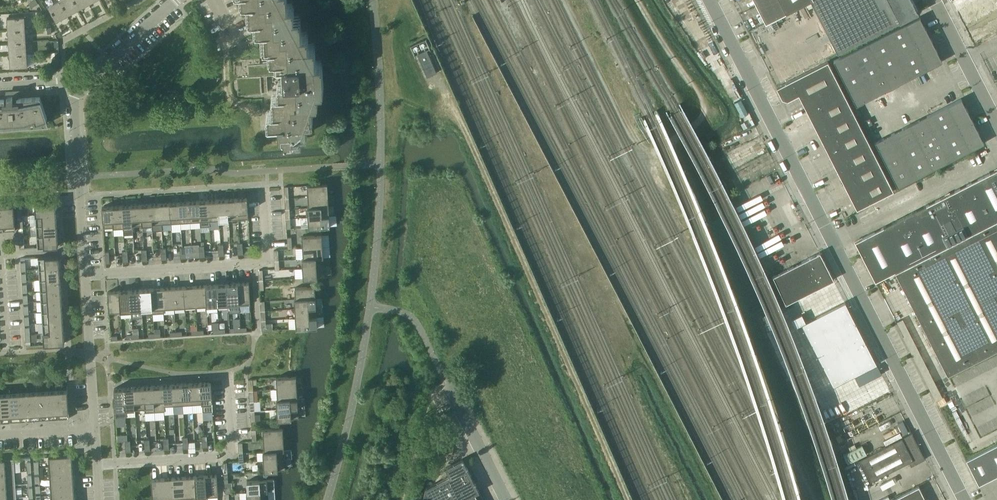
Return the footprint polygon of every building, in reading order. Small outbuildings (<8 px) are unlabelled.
[(48,6),(56,21),(67,15),(59,0),(58,0),(48,6)] [(67,15),(78,9),(73,0),(59,0),(67,15)] [(78,9),(88,3),(87,0),(73,0),(78,9)] [(249,14),(255,13),(256,25),(262,24),(263,42),(269,41),(270,53),(276,53),(277,62),(260,63),(260,57),(241,58),(243,76),(237,76),(238,94),(262,93),(262,92),(268,91),(267,81),(267,75),(284,74),(284,83),(278,83),(279,95),(273,95),(274,112),(268,113),(268,121),(278,121),(279,131),(274,132),(275,139),(275,140),(286,139),(285,139),(285,138),(301,137),(301,127),(307,126),(306,115),(312,115),(311,97),(317,97),(316,85),(323,85),(322,71),(316,71),(314,46),(308,46),(307,34),(301,35),(300,17),(293,18),(293,6),(286,7),(286,0),(248,0),(249,14)] [(765,23),(810,0),(754,0),(765,23)] [(918,13),(914,6),(913,6),(912,3),(912,2),(911,0),(810,0),(837,53),(918,13)] [(987,14),(996,9),(996,0),(980,0),(987,14)] [(7,17),(8,30),(25,29),(24,16),(7,17)] [(899,83),(942,61),(937,51),(937,50),(925,27),(925,28),(919,17),(833,61),(856,105),(863,102),(863,101),(884,91),(885,91),(899,84),(899,83)] [(25,29),(8,30),(9,42),(26,41),(25,29)] [(26,41),(9,42),(9,55),(27,54),(26,41)] [(437,73),(427,50),(417,54),(427,77),(437,73)] [(27,53),(29,65),(35,64),(34,52),(27,53)] [(27,54),(9,55),(10,67),(27,66),(27,54)] [(893,191),(868,141),(828,61),(776,87),(782,99),(787,100),(798,95),(857,209),(893,191)] [(44,124),(44,123),(49,123),(47,117),(40,97),(17,98),(18,93),(12,92),(12,95),(7,96),(7,104),(6,104),(6,105),(4,105),(5,99),(0,99),(0,127),(44,124)] [(897,187),(984,143),(978,132),(967,109),(961,98),(918,120),(917,120),(903,127),(903,128),(882,139),(882,138),(875,142),(897,187)] [(855,241),(875,281),(895,271),(947,375),(996,349),(996,169),(855,241)] [(327,184),(307,185),(308,196),(328,195),(327,184)] [(329,206),(328,195),(308,196),(308,207),(322,206),(329,206)] [(247,197),(237,198),(238,214),(238,219),(248,218),(248,214),(247,197)] [(228,215),(227,198),(218,199),(219,215),(219,220),(228,220),(228,215)] [(238,214),(237,198),(227,198),(228,215),(228,220),(238,219),(238,214)] [(219,215),(218,199),(208,200),(209,216),(209,221),(219,220),(219,215)] [(199,217),(198,200),(189,201),(190,217),(190,222),(200,222),(199,217)] [(209,216),(208,200),(198,200),(199,217),(200,222),(209,221),(209,216)] [(56,213),(55,201),(35,203),(35,214),(43,214),(56,213)] [(180,218),(179,201),(170,202),(171,219),(171,223),(181,223),(180,218)] [(190,217),(189,201),(179,201),(180,218),(181,223),(190,222),(190,217)] [(171,219),(170,202),(160,203),(161,219),(161,224),(171,223),(171,219)] [(151,220),(150,203),(141,204),(142,220),(142,225),(152,225),(151,220)] [(161,219),(160,203),(150,203),(151,220),(152,225),(161,224),(161,219)] [(15,224),(14,213),(14,204),(1,205),(2,214),(2,225),(15,224)] [(142,220),(141,204),(131,205),(132,221),(133,226),(142,225),(142,220)] [(123,222),(122,205),(112,206),(113,222),(113,227),(123,227),(123,222)] [(132,221),(131,205),(122,205),(123,222),(123,227),(133,226),(132,221)] [(113,222),(112,206),(102,206),(103,223),(103,228),(113,227),(113,222)] [(329,215),(329,206),(322,206),(308,207),(307,207),(308,217),(322,216),(329,215)] [(57,224),(56,213),(43,214),(35,214),(36,225),(43,225),(57,224)] [(330,226),(329,215),(322,216),(308,217),(309,227),(330,226)] [(57,234),(57,224),(43,225),(36,225),(37,236),(44,235),(57,234)] [(58,246),(57,234),(44,235),(37,236),(38,247),(45,247),(58,246)] [(322,235),(302,236),(302,247),(322,246),(322,235)] [(323,257),(322,246),(302,247),(303,258),(316,257),(323,257)] [(834,279),(820,252),(773,276),(787,303),(834,279)] [(59,267),(59,256),(45,256),(38,257),(39,268),(46,268),(59,267)] [(324,266),(323,257),(316,257),(303,258),(302,258),(303,268),(317,267),(324,266)] [(324,277),(324,266),(317,267),(303,268),(303,278),(317,277),(324,277)] [(60,278),(59,267),(46,268),(39,268),(40,279),(47,279),(60,278)] [(61,288),(60,278),(47,279),(40,279),(40,290),(47,289),(61,288)] [(249,282),(238,283),(239,303),(238,303),(238,305),(250,305),(249,282)] [(228,304),(227,283),(216,284),(217,304),(228,304)] [(239,303),(238,283),(227,283),(228,304),(238,303),(239,303)] [(217,304),(216,284),(205,285),(206,305),(217,304)] [(206,305),(205,285),(194,286),(196,306),(206,305)] [(185,306),(184,286),(173,287),(174,307),(185,306)] [(196,306),(194,286),(184,286),(185,306),(196,306)] [(295,287),(295,298),(295,299),(315,297),(315,286),(295,287)] [(174,307),(173,287),(162,288),(163,308),(164,308),(174,307)] [(62,299),(61,288),(47,289),(40,290),(41,301),(48,300),(62,299)] [(153,313),(151,288),(140,289),(142,309),(141,309),(142,314),(153,313)] [(163,308),(162,288),(151,288),(153,313),(164,313),(164,308),(163,308)] [(142,309),(140,289),(130,290),(131,310),(141,309),(142,309)] [(120,311),(119,290),(108,291),(109,311),(120,311)] [(131,310),(130,290),(119,290),(120,311),(131,310)] [(316,307),(315,297),(295,299),(295,298),(294,298),(295,308),(309,307),(316,307)] [(62,310),(62,299),(48,300),(41,301),(42,311),(49,311),(62,310)] [(845,302),(801,324),(833,386),(877,364),(845,302)] [(317,316),(316,307),(309,307),(295,308),(295,318),(309,317),(317,316)] [(63,321),(62,310),(49,311),(42,311),(42,322),(49,322),(63,321)] [(317,327),(317,316),(309,317),(295,318),(296,328),(317,327)] [(64,332),(63,321),(49,322),(42,322),(43,333),(50,333),(64,332)] [(64,343),(64,332),(50,333),(43,333),(44,344),(64,343)] [(859,385),(881,374),(877,366),(843,383),(847,391),(859,385)] [(296,376),(276,377),(277,389),(297,387),(296,376)] [(201,393),(201,382),(191,383),(192,394),(192,404),(202,404),(201,393)] [(211,382),(201,382),(201,393),(202,404),(212,403),(211,393),(211,382)] [(192,394),(191,383),(181,384),(182,395),(183,405),(192,404),(192,394)] [(173,395),(172,384),(162,385),(163,396),(164,406),(173,405),(173,395)] [(182,395),(181,384),(172,384),(173,395),(173,405),(183,405),(182,395)] [(153,397),(153,385),(143,386),(144,397),(144,407),(154,407),(153,397)] [(163,396),(162,385),(153,385),(153,397),(154,407),(154,412),(165,411),(164,406),(163,396)] [(144,397),(143,386),(133,387),(134,398),(135,408),(144,407),(144,397)] [(125,409),(124,387),(114,388),(115,409),(125,409)] [(134,398),(133,387),(124,387),(125,409),(135,408),(134,398)] [(297,398),(297,387),(277,389),(277,399),(277,400),(297,398)] [(69,408),(67,391),(56,392),(58,409),(58,419),(69,418),(69,411),(69,408)] [(48,410),(47,392),(37,393),(38,410),(39,420),(49,419),(48,410)] [(58,409),(56,392),(47,392),(48,410),(49,419),(58,419),(58,409)] [(29,411),(28,393),(18,394),(19,412),(20,421),(29,420),(29,411)] [(38,410),(37,393),(28,393),(29,411),(29,420),(39,420),(38,410)] [(19,412),(18,394),(8,395),(10,412),(10,422),(20,421),(19,412)] [(8,395),(0,395),(0,413),(1,422),(10,422),(10,412),(8,395)] [(298,408),(297,398),(277,400),(277,399),(276,399),(277,409),(291,408),(298,408)] [(299,418),(298,408),(291,408),(277,409),(277,419),(292,418),(299,418)] [(283,428),(263,429),(263,440),(283,439),(283,428)] [(912,432),(858,460),(870,482),(909,462),(911,466),(925,459),(912,432)] [(284,450),(283,439),(263,440),(264,450),(264,451),(277,450),(284,450)] [(966,460),(979,485),(996,475),(996,444),(966,460)] [(285,459),(284,450),(277,450),(264,451),(264,450),(263,451),(263,461),(278,460),(285,459)] [(72,465),(72,455),(49,456),(49,466),(72,465)] [(14,458),(0,459),(0,473),(15,472),(14,458)] [(422,499),(463,499),(475,494),(479,492),(478,490),(466,467),(462,458),(445,467),(449,475),(426,487),(422,499)] [(285,469),(285,459),(278,460),(263,461),(264,471),(278,470),(285,469)] [(73,474),(72,465),(49,466),(50,476),(73,474)] [(15,472),(0,473),(0,486),(15,485),(15,472)] [(74,484),(73,474),(50,476),(50,486),(74,484)] [(217,474),(206,475),(207,495),(218,494),(217,474)] [(207,495),(206,475),(195,476),(196,496),(207,495)] [(184,476),(173,477),(174,497),(174,499),(186,499),(186,497),(185,497),(184,476)] [(196,496),(195,476),(184,476),(185,497),(186,497),(196,496)] [(174,497),(173,477),(162,478),(164,498),(174,497)] [(164,498),(162,478),(151,479),(152,499),(164,498)] [(247,481),(248,491),(248,492),(261,491),(268,491),(267,479),(261,480),(247,481)] [(74,494),(74,484),(50,486),(51,495),(74,494)] [(15,485),(0,486),(0,499),(16,497),(15,485)] [(918,486),(891,499),(926,499),(918,486)] [(268,491),(261,491),(248,492),(248,491),(246,491),(247,499),(268,499),(268,491)]
